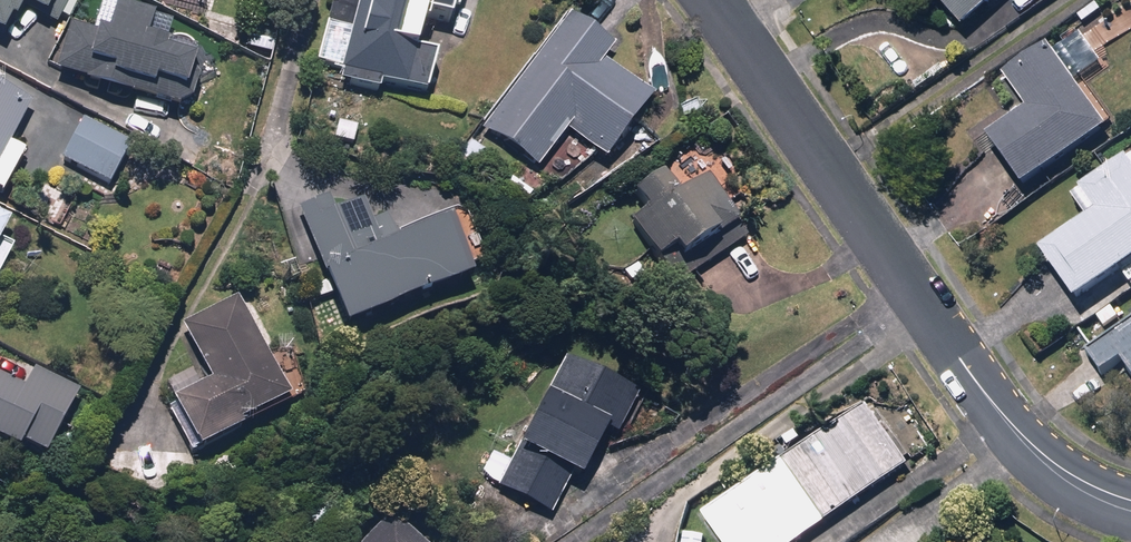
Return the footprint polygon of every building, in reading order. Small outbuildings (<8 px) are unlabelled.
[(5,29),(7,30),(16,13),(39,25),(41,20),(54,27),(69,0),(0,0),(0,39),(5,29)] [(335,75),(338,76),(335,87),(375,98),(377,91),(424,105),(437,59),(415,53),(424,24),(447,30),(455,0),(336,0),(328,7),(313,66),(336,73),(335,75)] [(958,37),(999,0),(924,0),(958,37)] [(187,70),(188,64),(184,54),(174,48),(166,48),(159,51),(157,54),(140,48),(150,16),(103,1),(93,37),(66,29),(51,77),(79,86),(78,89),(126,104),(126,102),(171,116),(187,107),(195,85),(187,70)] [(566,16),(479,129),(535,172),(564,134),(603,164),(652,101),(602,62),(611,50),(566,16)] [(981,143),(1019,195),(1104,134),(1101,129),(1110,123),(1079,80),(1099,65),(1077,35),(1050,54),(1044,45),(998,78),(1023,113),(981,143)] [(23,155),(8,146),(28,108),(0,93),(0,197),(23,155)] [(81,123),(59,163),(107,188),(128,148),(81,123)] [(1071,310),(1130,269),(1130,178),(1120,162),(1074,193),(1092,219),(1035,257),(1071,310)] [(657,177),(627,198),(636,210),(627,216),(631,223),(626,226),(652,267),(655,265),(671,289),(745,239),(705,180),(674,201),(657,177)] [(316,278),(338,336),(465,288),(461,276),(479,269),(457,214),(391,239),(384,220),(366,227),(358,207),(331,217),(325,200),(294,212),(319,277),(316,278)] [(11,250),(0,245),(0,270),(11,250)] [(233,430),(285,406),(235,300),(176,328),(204,388),(164,407),(189,459),(236,437),(233,430)] [(1078,356),(1095,382),(1117,367),(1130,388),(1130,321),(1078,356)] [(495,490),(493,493),(547,520),(566,484),(573,488),(602,432),(614,438),(635,399),(562,361),(507,466),(488,457),(476,480),(495,490)] [(14,455),(17,449),(41,462),(76,396),(32,372),(20,394),(0,383),(0,448),(14,455)] [(908,471),(861,403),(695,517),(712,541),(803,541),(908,471)] [(385,523),(368,541),(405,541),(385,523)]
